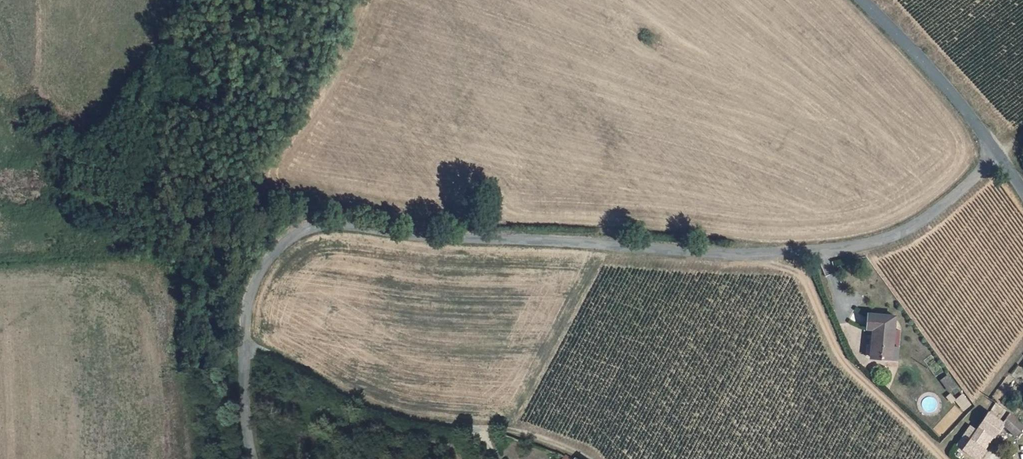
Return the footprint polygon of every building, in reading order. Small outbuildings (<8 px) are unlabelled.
[(868,343),(894,345),(894,332),(889,332),(891,302),(866,299),(865,315),(871,315),(869,330),(868,343)] [(948,378),(945,382),(950,387),(954,384),(948,378)] [(1022,426),(1022,416),(1000,393),(976,425),(971,422),(959,440),(964,444),(972,433),(985,441),(994,429),(995,430),(1004,418),(1017,431),(1022,426)] [(953,401),(962,411),(970,404),(961,394),(953,401)]
